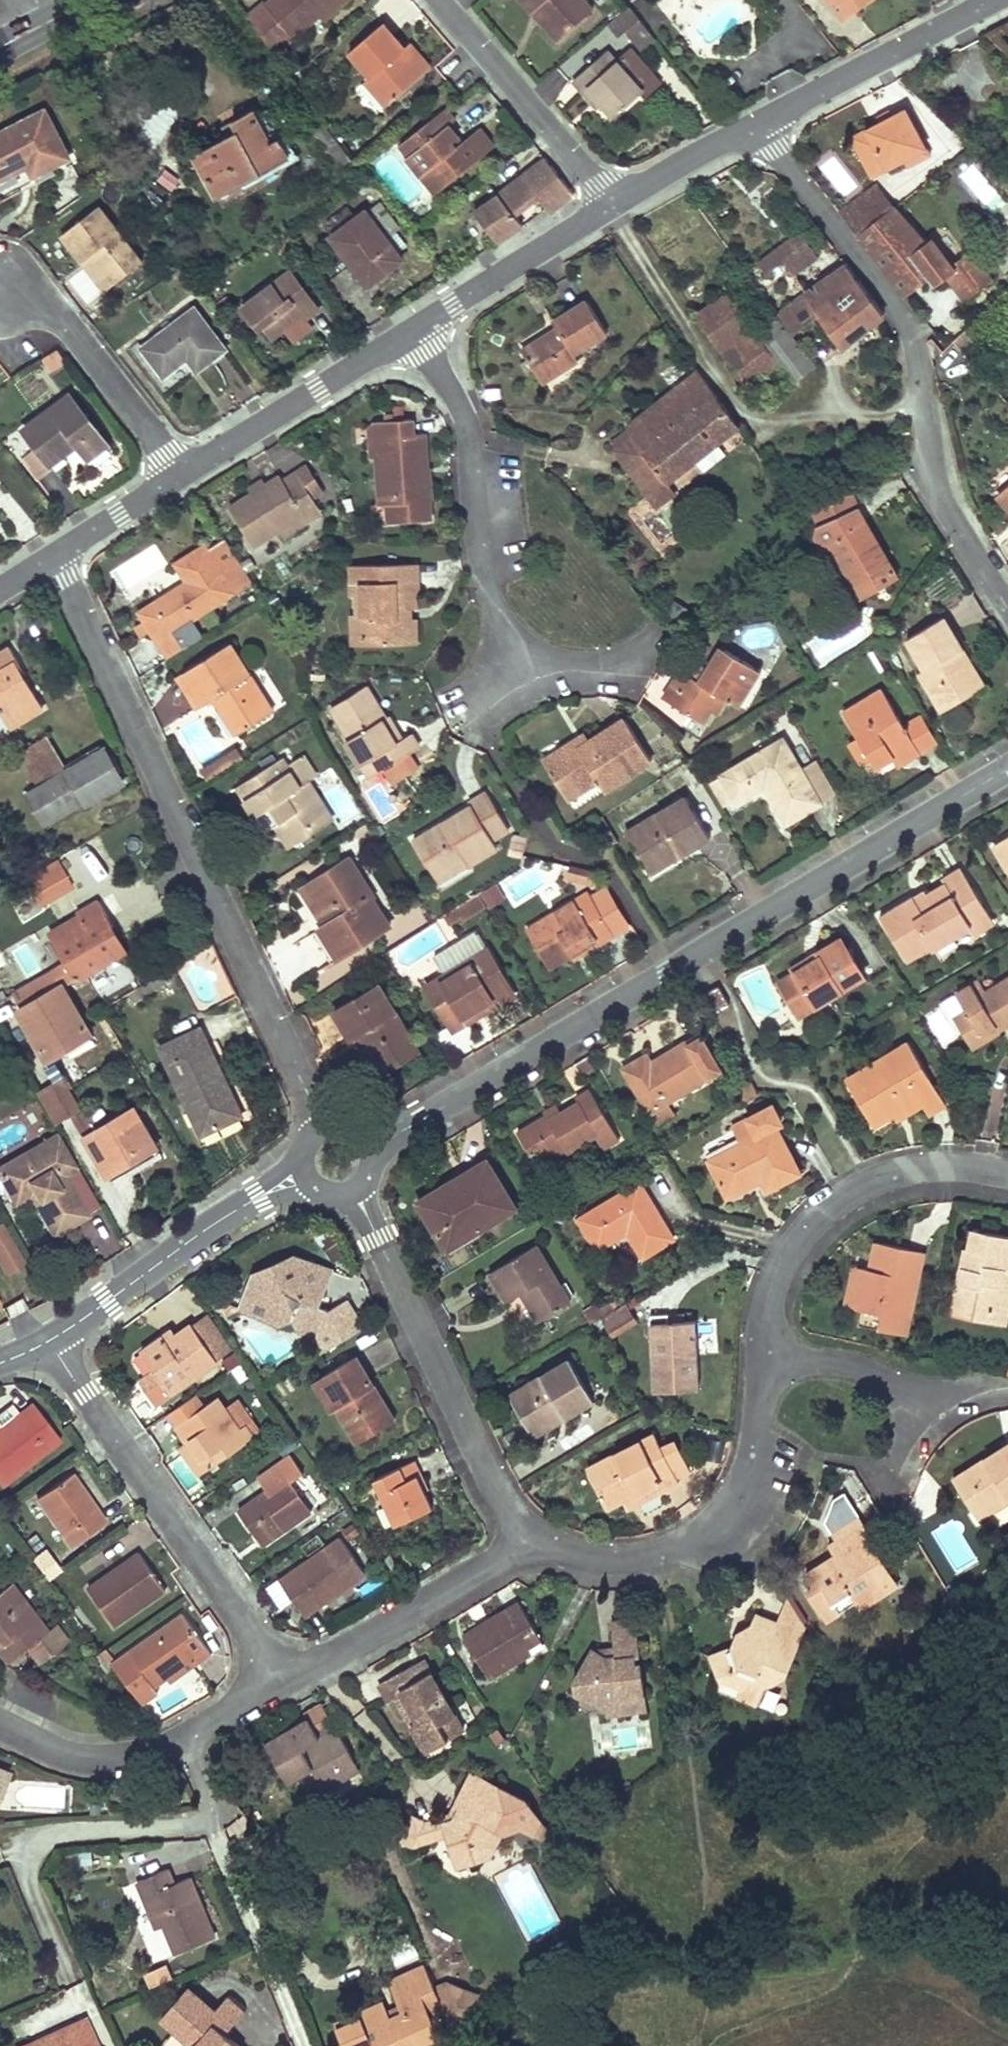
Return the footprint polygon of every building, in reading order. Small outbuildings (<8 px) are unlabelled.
[(290,37),(316,15),(335,0),(268,0),(263,4),(262,3),(245,17),(273,54),(290,37)] [(316,15),(322,22),(347,0),(335,0),(316,15)] [(572,24),(590,8),(582,0),(521,0),(555,39),(572,24)] [(826,0),(840,18),(862,0),(826,0)] [(625,4),(605,21),(616,34),(623,29),(633,41),(646,30),(625,4)] [(414,65),(406,56),(403,59),(399,54),(404,50),(403,49),(382,23),(348,52),(370,78),(364,82),(384,106),(422,74),(414,65)] [(646,30),(633,41),(639,49),(652,38),(646,30)] [(406,56),(422,74),(428,69),(408,45),(403,49),(404,50),(399,54),(403,59),(406,56)] [(594,107),(598,105),(601,102),(612,115),(641,91),(614,60),(605,49),(570,79),(594,107)] [(628,49),(614,60),(641,91),(644,95),(657,83),(628,49)] [(931,153),(906,107),(851,137),(862,157),(877,149),(888,168),(905,159),(909,165),(931,153)] [(404,158),(432,194),(449,181),(446,176),(456,168),(460,173),(488,151),(474,133),(459,144),(453,149),(449,144),(456,139),(446,126),(453,121),(443,109),(411,134),(420,145),(404,158)] [(268,142),(259,126),(250,111),(230,122),(235,131),(192,155),(217,198),(287,160),(275,138),(268,142)] [(48,167),(66,158),(44,114),(0,136),(0,181),(26,168),(30,176),(48,167)] [(493,147),(479,129),(474,133),(488,151),(493,147)] [(453,149),(459,144),(456,139),(449,144),(453,149)] [(888,168),(877,149),(862,157),(872,177),(888,168)] [(515,165),(483,189),(491,199),(496,195),(512,216),(520,227),(543,209),(547,214),(572,195),(543,157),(522,173),(515,165)] [(446,176),(449,181),(460,173),(456,168),(446,176)] [(855,236),(893,207),(875,185),(838,213),(855,236)] [(103,292),(121,277),(140,262),(96,207),(59,237),(103,292)] [(893,207),(855,236),(903,296),(926,278),(932,286),(944,276),(963,300),(989,279),(967,250),(948,265),(928,240),(922,244),(893,207)] [(364,286),(381,274),(398,261),(362,212),(328,238),(364,286)] [(791,276),(803,267),(815,258),(798,232),(757,261),(754,263),(763,275),(781,262),(791,276)] [(845,265),(804,293),(788,305),(803,326),(817,315),(840,347),(882,314),(845,265)] [(302,321),(309,316),(317,310),(299,288),(295,291),(282,274),(239,307),(256,329),(259,326),(269,339),(298,317),(302,321)] [(717,350),(735,339),(753,327),(727,293),(693,314),(717,350)] [(556,330),(521,351),(527,359),(536,375),(541,383),(578,361),(574,355),(606,335),(585,302),(552,322),(556,330)] [(776,316),(791,336),(803,326),(788,305),(775,315),(776,316)] [(194,372),(209,360),(223,349),(193,310),(141,349),(162,377),(185,360),(194,372)] [(789,384),(813,366),(791,336),(776,316),(751,336),(772,363),(789,384)] [(772,363),(751,336),(721,357),(738,383),(754,371),(758,375),(772,363)] [(528,380),(536,375),(527,359),(518,364),(528,380)] [(696,372),(624,429),(629,435),(642,451),(641,453),(665,484),(737,427),(696,372)] [(105,442),(69,395),(26,427),(38,443),(52,461),(76,442),(87,456),(105,442)] [(429,500),(428,484),(427,468),(424,468),(422,434),(411,434),(410,420),(403,421),(402,409),(392,409),(393,421),(372,422),(367,427),(368,455),(374,455),(377,505),(386,505),(387,524),(429,521),(427,500),(429,500)] [(642,451),(629,435),(610,450),(653,508),(672,494),(665,484),(641,453),(642,451)] [(55,465),(52,461),(38,443),(24,453),(41,475),(55,465)] [(277,531),(279,534),(282,538),(320,513),(312,501),(323,493),(306,467),(295,475),(283,482),(279,477),(228,509),(253,547),(277,531)] [(996,493),(1007,508),(1007,483),(996,493)] [(820,548),(829,543),(861,598),(896,578),(855,508),(848,495),(810,512),(817,525),(814,537),(820,548)] [(186,584),(138,613),(156,642),(172,632),(250,582),(227,546),(209,557),(181,575),(186,584)] [(203,547),(174,565),(181,575),(209,557),(203,547)] [(414,619),(411,619),(408,619),(408,608),(413,607),(413,593),(414,593),(414,565),(348,566),(349,596),(355,596),(355,616),(351,616),(351,645),(414,644),(414,619)] [(917,672),(928,691),(940,711),(982,686),(941,617),(906,638),(923,668),(917,672)] [(172,632),(156,642),(168,659),(183,649),(172,632)] [(211,700),(222,717),(233,735),(271,711),(228,644),(180,674),(201,707),(211,700)] [(23,675),(25,675),(9,646),(0,651),(0,709),(10,727),(40,709),(22,676),(23,675)] [(735,705),(746,687),(757,670),(720,648),(707,670),(693,662),(685,675),(679,671),(662,698),(701,722),(708,711),(714,714),(723,698),(735,705)] [(201,707),(180,674),(172,679),(192,712),(201,707)] [(366,761),(374,775),(383,770),(392,784),(417,768),(408,754),(418,749),(409,734),(403,737),(390,715),(383,719),(364,687),(330,707),(349,739),(345,742),(359,766),(366,761)] [(874,767),(883,762),(891,757),(897,766),(936,743),(920,717),(902,727),(879,691),(841,713),(874,767)] [(585,740),(584,738),(582,735),(541,760),(565,801),(596,781),(602,791),(648,763),(621,718),(585,740)] [(64,771),(54,754),(44,737),(22,749),(27,756),(20,760),(36,787),(25,793),(44,826),(83,803),(85,807),(111,792),(114,798),(120,794),(117,788),(121,786),(100,750),(64,771)] [(785,824),(802,814),(819,804),(781,740),(711,781),(727,808),(762,785),(785,824)] [(210,780),(243,759),(236,748),(203,769),(210,780)] [(301,756),(284,767),(297,789),(307,783),(315,779),(301,756)] [(254,817),(262,812),(270,807),(294,846),(331,823),(307,783),(297,789),(284,767),(280,761),(236,788),(254,817)] [(506,829),(496,812),(485,794),(467,805),(469,808),(412,841),(437,883),(495,848),(490,839),(506,829)] [(709,838),(697,818),(684,798),(625,834),(649,874),(709,838)] [(262,812),(254,817),(264,833),(274,826),(288,849),(294,846),(270,807),(262,812)] [(1007,865),(1007,828),(992,838),(1007,865)] [(336,958),(361,942),(387,927),(369,898),(371,896),(347,858),(299,887),(322,925),(317,928),(336,958)] [(72,885),(57,859),(20,880),(25,889),(35,907),(72,885)] [(879,910),(906,955),(930,941),(932,945),(971,921),(975,928),(993,917),(959,861),(940,873),(942,877),(924,888),(922,884),(879,910)] [(607,886),(589,897),(611,937),(630,926),(607,886)] [(571,959),(591,948),(611,937),(589,897),(587,895),(525,931),(546,969),(569,956),(571,959)] [(85,929),(57,944),(79,981),(121,957),(106,932),(114,927),(100,904),(79,916),(80,919),(85,929)] [(85,929),(80,919),(52,936),(50,937),(55,946),(57,944),(85,929)] [(129,953),(114,927),(106,932),(121,957),(129,953)] [(779,976),(799,1008),(863,970),(840,932),(790,962),(793,967),(779,976)] [(67,966),(53,974),(61,988),(74,980),(76,983),(79,981),(57,944),(55,946),(67,966)] [(450,1032),(481,1013),(512,995),(484,950),(423,987),(450,1032)] [(967,1037),(996,1020),(998,1022),(1007,1016),(1007,970),(983,985),(977,974),(954,987),(964,1005),(953,1012),(967,1037)] [(53,974),(10,999),(19,1013),(61,988),(53,974)] [(701,988),(711,1007),(728,997),(718,979),(701,988)] [(351,1039),(363,1058),(373,1077),(416,1052),(377,984),(332,1011),(349,1040),(351,1039)] [(49,1064),(70,1052),(91,1040),(61,988),(19,1013),(49,1064)] [(621,1062),(647,1106),(720,1062),(699,1027),(650,1056),(645,1048),(621,1062)] [(242,1118),(199,1030),(158,1050),(201,1138),(242,1118)] [(844,1074),(872,1119),(891,1108),(895,1114),(919,1099),(926,1109),(944,1097),(907,1036),(844,1074)] [(56,1125),(72,1116),(85,1138),(97,1132),(64,1077),(38,1092),(56,1125)] [(517,1127),(537,1160),(564,1144),(565,1147),(595,1128),(603,1142),(618,1132),(587,1084),(574,1092),(576,1096),(549,1113),(547,1108),(517,1127)] [(707,1154),(726,1191),(762,1173),(767,1184),(800,1167),(775,1119),(780,1117),(775,1106),(763,1104),(733,1119),(742,1137),(707,1154)] [(132,1175),(146,1167),(160,1159),(133,1111),(97,1132),(85,1138),(106,1175),(125,1164),(128,1170),(132,1175)] [(43,1217),(53,1233),(85,1213),(62,1173),(75,1165),(56,1133),(0,1164),(0,1179),(13,1201),(34,1190),(38,1197),(33,1200),(43,1217)] [(418,1194),(445,1241),(513,1202),(486,1155),(418,1194)] [(125,1164),(106,1175),(109,1181),(128,1170),(125,1164)] [(576,1211),(595,1243),(625,1226),(640,1251),(672,1233),(638,1175),(576,1211)] [(0,1224),(0,1264),(6,1275),(29,1262),(5,1221),(0,1224)] [(952,1297),(996,1307),(1003,1269),(1006,1270),(1007,1261),(1007,1230),(973,1223),(969,1241),(965,1240),(952,1297)] [(859,1301),(856,1315),(905,1326),(923,1245),(876,1235),(870,1261),(857,1259),(852,1281),(858,1283),(854,1300),(859,1301)] [(518,1287),(534,1315),(569,1296),(535,1238),(487,1267),(504,1295),(518,1287)] [(319,1346),(356,1323),(344,1296),(329,1304),(318,1300),(332,1266),(291,1250),(249,1269),(237,1300),(224,1296),(219,1298),(225,1309),(237,1302),(312,1331),(319,1346)] [(639,1324),(627,1304),(600,1319),(613,1340),(639,1324)] [(649,1316),(653,1394),(701,1392),(698,1321),(668,1323),(668,1316),(649,1316)] [(139,1371),(156,1394),(214,1353),(190,1318),(174,1329),(169,1323),(139,1344),(151,1362),(139,1371)] [(312,1374),(330,1403),(335,1400),(356,1434),(392,1413),(352,1349),(312,1374)] [(507,1387),(531,1429),(590,1394),(567,1353),(507,1387)] [(181,1439),(199,1466),(261,1423),(238,1389),(222,1400),(216,1390),(174,1419),(185,1435),(181,1439)] [(58,1441),(30,1404),(0,1427),(0,1485),(58,1441)] [(584,1460),(604,1502),(624,1492),(628,1500),(678,1476),(675,1470),(689,1464),(674,1434),(659,1441),(652,1427),(584,1460)] [(977,1511),(1007,1492),(1007,1437),(952,1471),(977,1511)] [(236,1502),(260,1537),(309,1504),(291,1476),(305,1467),(291,1447),(278,1457),(285,1469),(236,1502)] [(372,1473),(393,1517),(430,1500),(422,1483),(427,1481),(414,1454),(372,1473)] [(69,1546),(86,1535),(103,1523),(70,1474),(36,1498),(69,1546)] [(809,1587),(825,1613),(855,1595),(858,1600),(896,1577),(867,1529),(869,1528),(858,1509),(831,1525),(836,1533),(828,1538),(835,1549),(809,1565),(808,1573),(813,1580),(809,1583),(809,1587)] [(277,1573),(301,1608),(363,1566),(339,1531),(277,1573)] [(164,1591),(151,1572),(138,1553),(87,1589),(112,1626),(164,1591)] [(277,1579),(268,1586),(282,1606),(291,1599),(277,1579)] [(10,1658),(17,1653),(30,1670),(66,1642),(53,1624),(45,1630),(10,1584),(0,1591),(0,1659),(3,1664),(10,1658)] [(715,1682),(753,1695),(759,1679),(778,1672),(783,1667),(803,1615),(788,1590),(779,1615),(775,1623),(781,1639),(768,1633),(764,1640),(736,1630),(731,1641),(711,1648),(720,1669),(715,1682)] [(518,1595),(463,1627),(488,1670),(532,1645),(527,1637),(539,1631),(518,1595)] [(573,1684),(612,1706),(646,1702),(640,1656),(635,1657),(635,1649),(639,1648),(635,1612),(612,1614),(613,1640),(593,1642),(573,1674),(573,1684)] [(152,1687),(159,1682),(166,1678),(169,1683),(209,1655),(181,1615),(127,1652),(110,1664),(117,1672),(141,1704),(157,1694),(152,1687)] [(396,1690),(426,1743),(462,1722),(421,1650),(380,1674),(390,1693),(396,1690)] [(774,1709),(780,1690),(765,1685),(759,1704),(774,1709)] [(266,1734),(293,1780),(316,1767),(324,1781),(328,1779),(336,1795),(364,1779),(354,1762),(357,1760),(320,1694),(303,1703),(313,1721),(296,1730),(290,1720),(266,1734)] [(525,1793),(470,1765),(450,1803),(424,1812),(413,1807),(399,1832),(412,1838),(446,1827),(456,1858),(490,1847),(501,1825),(507,1827),(525,1793)] [(176,1953),(195,1945),(214,1937),(188,1877),(171,1885),(164,1869),(135,1881),(155,1928),(164,1925),(176,1953)] [(144,1974),(150,1987),(169,1978),(164,1965),(144,1974)] [(423,2044),(439,2038),(431,2019),(446,2014),(425,1967),(392,1982),(406,2015),(391,2022),(384,2006),(338,2026),(341,2032),(333,2036),(338,2045),(424,2045),(423,2044)] [(454,1981),(439,1987),(448,2009),(462,2003),(469,1987),(454,1981)] [(225,2032),(214,2023),(220,2016),(213,2009),(185,1985),(159,2016),(183,2037),(187,2033),(198,2043),(195,2045),(241,2045),(225,2032)] [(462,2003),(448,2009),(457,2031),(472,2024),(483,1994),(469,1987),(462,2003)] [(214,2023),(225,2032),(242,2011),(224,1996),(213,2009),(220,2016),(214,2023)] [(82,2021),(26,2045),(93,2045),(82,2021)]
